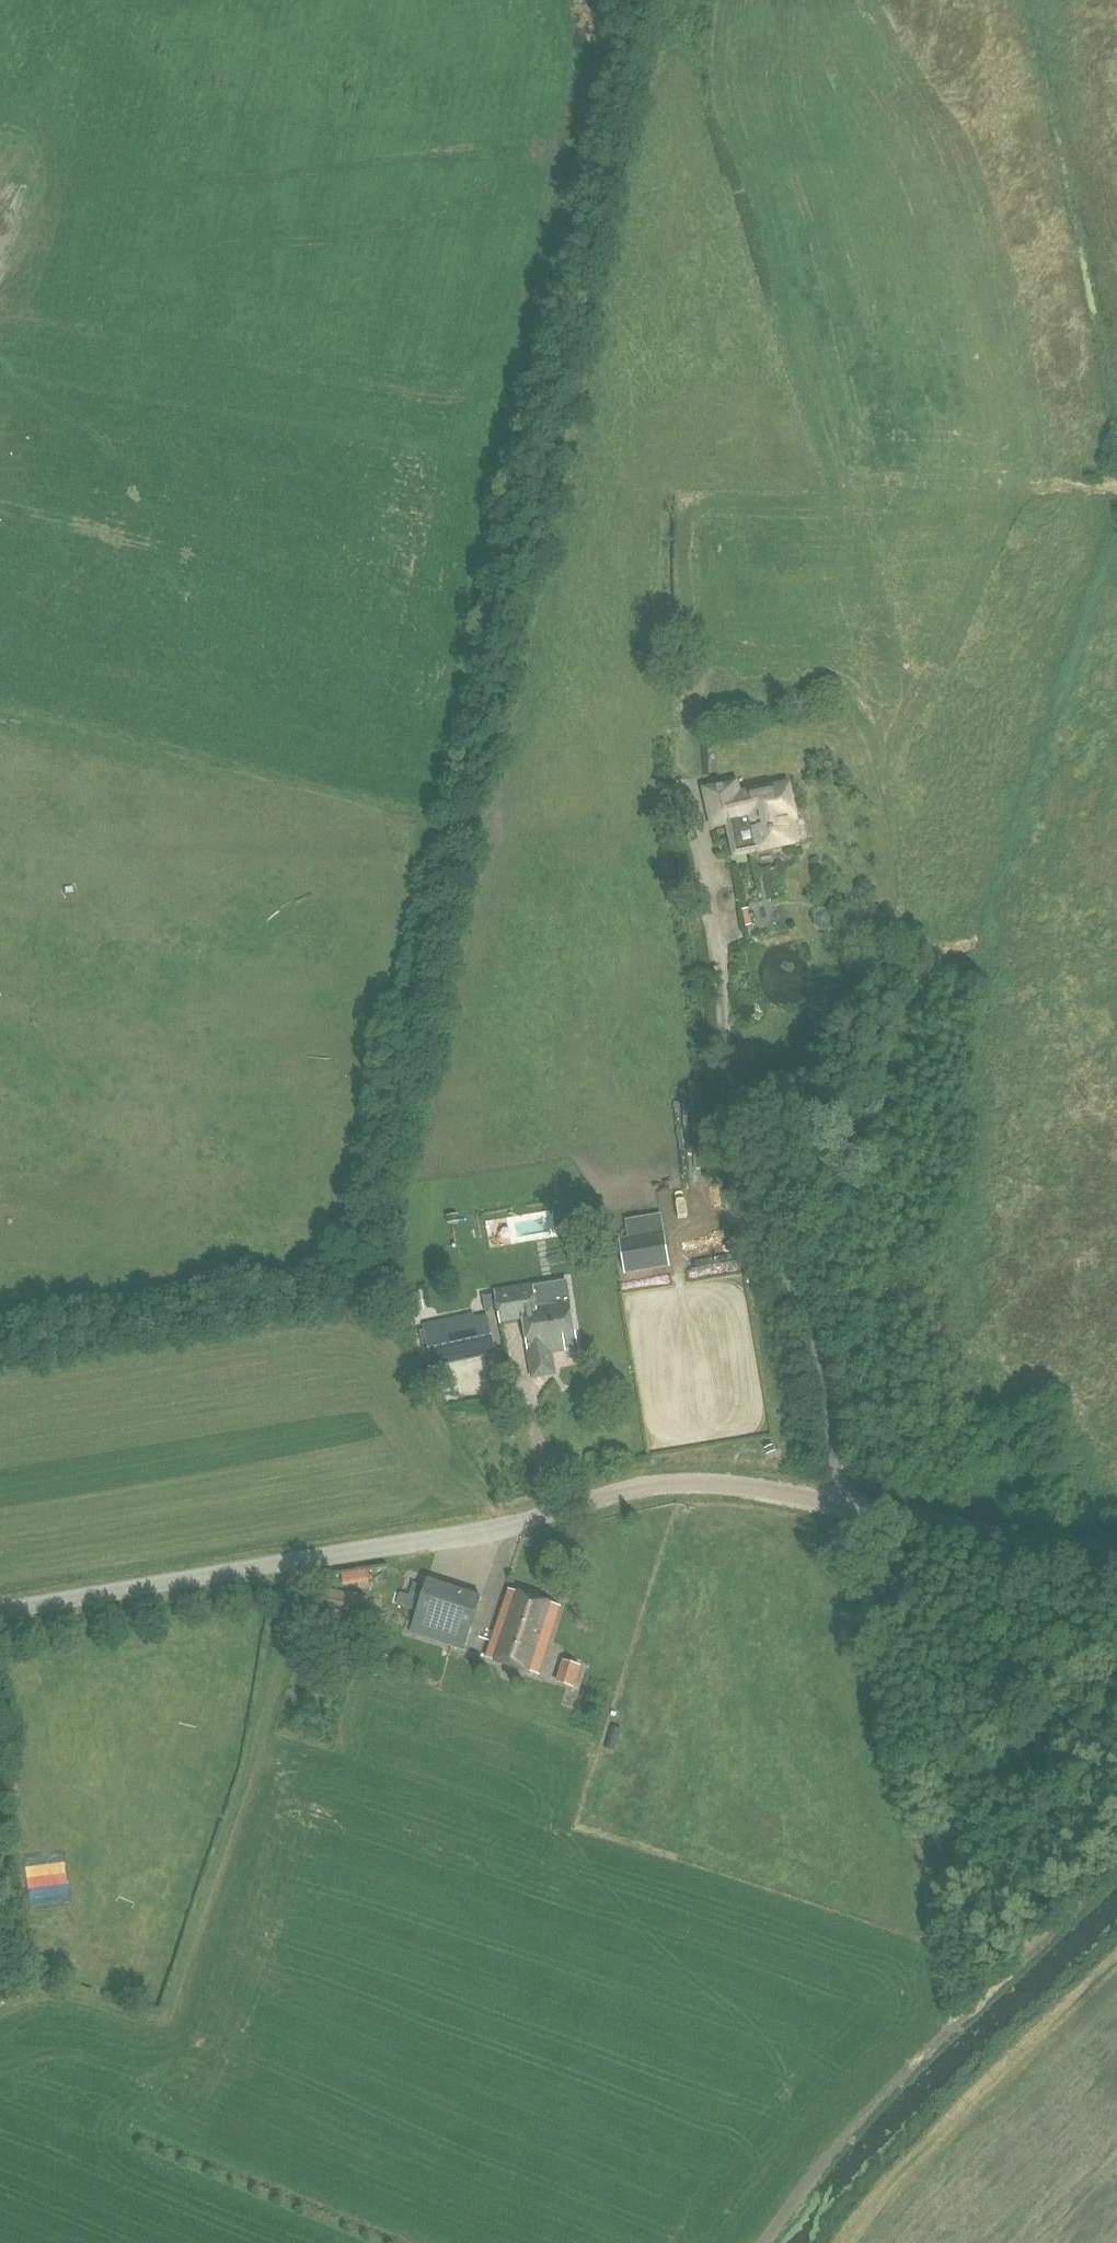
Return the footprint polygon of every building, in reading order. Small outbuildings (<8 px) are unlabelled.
[(708,794),(715,825),(727,822),(736,857),(759,851),(794,843),(788,818),(794,816),(787,787),(735,799),(733,788),(708,794)] [(629,1237),(625,1238),(626,1243),(631,1272),(670,1265),(665,1237),(662,1217),(627,1222),(629,1237)] [(536,1305),(533,1288),(497,1294),(500,1313),(483,1317),(482,1311),(424,1323),(432,1365),(507,1349),(501,1322),(523,1318),(529,1352),(537,1350),(539,1361),(531,1362),(534,1376),(554,1373),(551,1353),(566,1351),(566,1346),(577,1344),(570,1299),(536,1305)] [(464,1649),(482,1596),(429,1579),(411,1632),(464,1649)] [(537,1672),(560,1605),(509,1588),(486,1655),(537,1672)] [(577,1680),(587,1660),(566,1650),(556,1670),(577,1680)]
